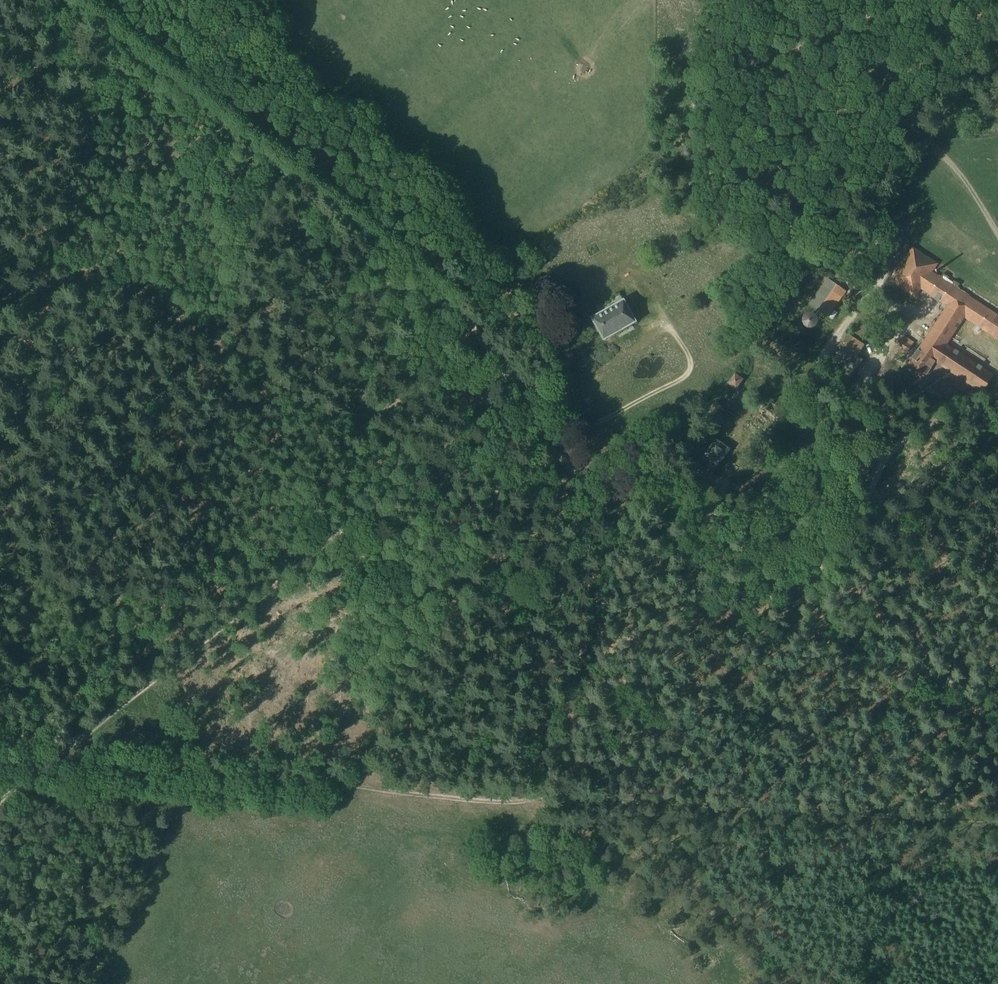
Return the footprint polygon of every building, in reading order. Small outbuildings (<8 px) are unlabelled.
[(947,305),(965,318),(997,338),(997,313),(993,310),(958,288),(961,284),(953,280),(951,284),(947,281),(949,277),(943,273),(940,277),(934,273),(939,264),(915,248),(892,284),(915,298),(921,289),(947,305)] [(828,318),(847,293),(829,280),(811,306),(828,318)] [(592,318),(604,340),(637,322),(625,300),(592,318)] [(965,318),(947,305),(918,350),(908,365),(927,377),(936,363),(984,392),(994,375),(947,346),(965,318)] [(815,313),(810,313),(807,314),(804,318),(803,322),(804,326),(808,329),(812,330),(817,328),(819,324),(819,320),(818,316),(815,313)] [(848,383),(863,361),(858,357),(865,345),(851,335),(828,370),(848,383)] [(898,347),(908,353),(913,346),(903,339),(898,347)] [(737,389),(744,379),(736,373),(728,383),(737,389)] [(726,409),(716,402),(708,412),(722,422),(725,417),(722,415),(726,409)] [(716,438),(702,458),(717,469),(720,464),(721,464),(732,449),(716,438)] [(691,457),(685,465),(695,473),(701,465),(691,457)] [(689,489),(692,484),(683,477),(679,483),(689,489)] [(339,792),(338,798),(360,803),(362,797),(339,792)]
